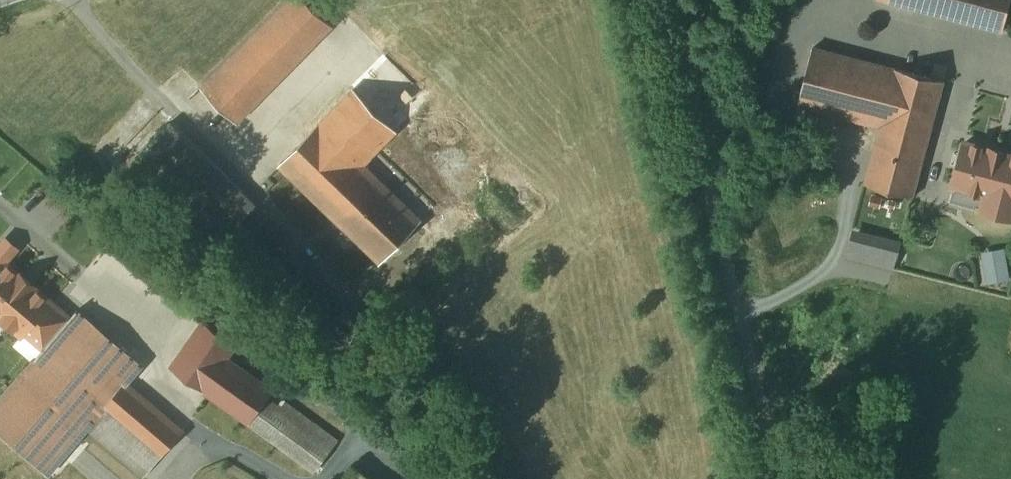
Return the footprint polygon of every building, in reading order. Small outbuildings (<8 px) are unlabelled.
[(205,80),(242,115),(335,18),(316,0),(282,0),(205,80)] [(1010,35),(1010,0),(873,0),(1010,35)] [(900,48),(898,54),(812,31),(795,95),(883,119),(869,183),(920,194),(951,60),(900,48)] [(396,121),(353,80),(278,157),(322,199),(325,195),(383,252),(427,208),(369,150),(396,121)] [(274,201),(173,111),(127,161),(228,252),(274,201)] [(966,116),(948,191),(1010,206),(1010,127),(966,116)] [(892,270),(899,239),(849,228),(842,259),(892,270)] [(1004,247),(980,251),(986,284),(1009,280),(1004,247)] [(0,292),(0,345),(27,315),(0,292)] [(49,313),(0,372),(0,461),(20,478),(113,366),(49,313)] [(250,389),(202,360),(169,413),(217,443),(224,431),(292,478),(296,478),(323,440),(250,389)] [(166,444),(106,393),(75,428),(135,478),(136,478),(166,444)] [(329,464),(321,478),(354,478),(329,464)]
